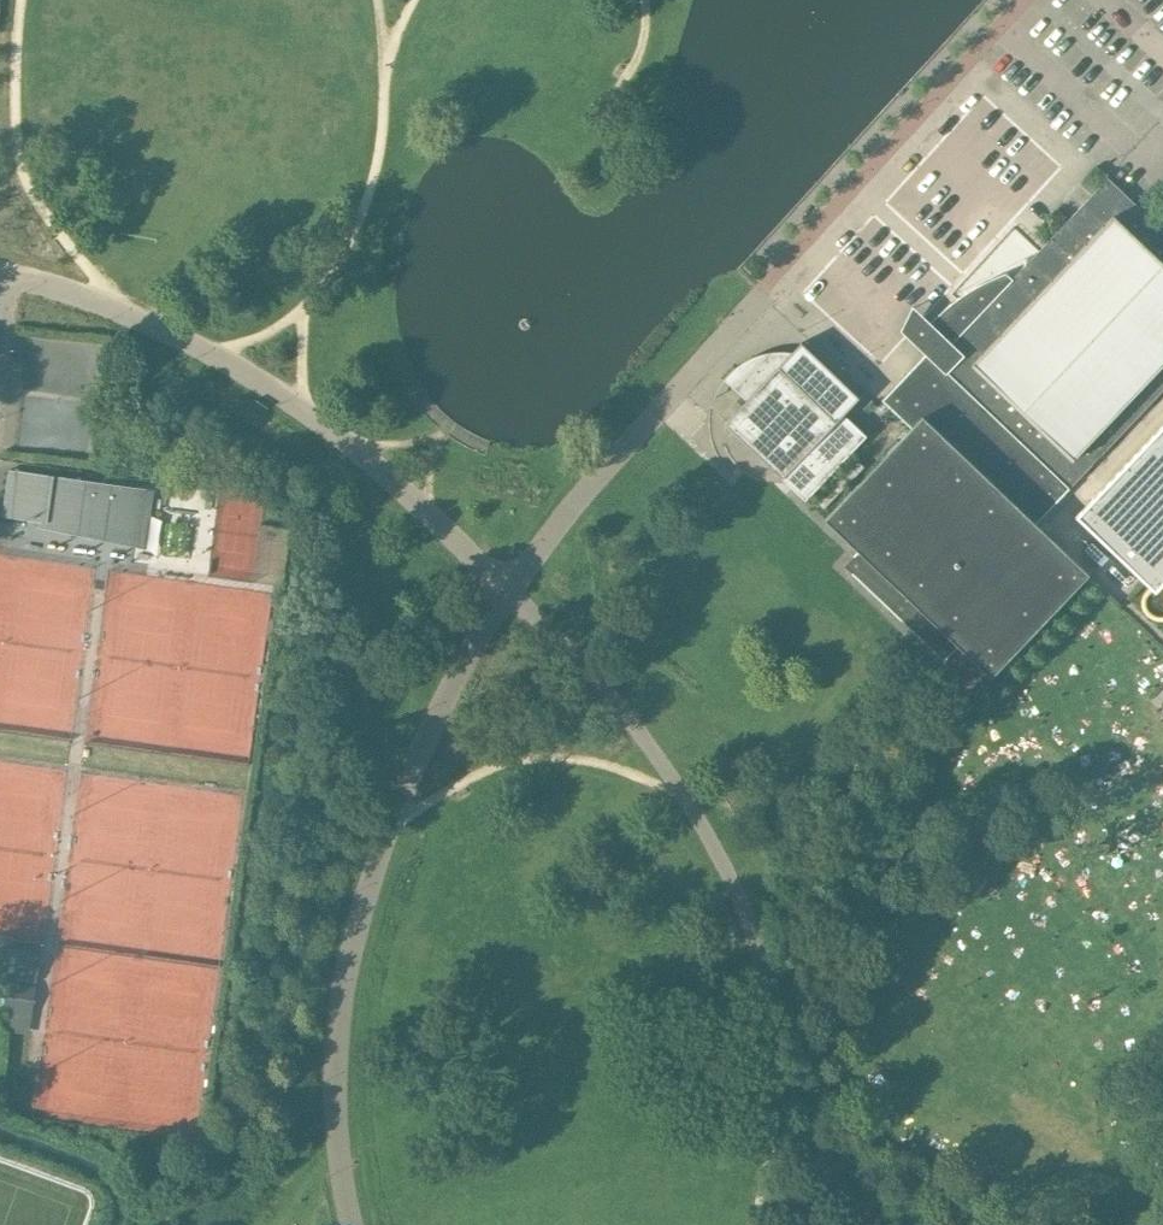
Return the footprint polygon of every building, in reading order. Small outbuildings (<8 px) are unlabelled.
[(932,322),(928,318),(921,326),(911,336),(928,352),(884,399),(913,427),(886,456),(832,513),(827,518),(860,550),(845,565),(946,660),(958,646),(993,677),(1091,574),(1092,573),(1039,523),(1162,391),(1162,227),(1110,177),(1014,278),(1008,272),(991,279),(975,288),(959,298),(945,309),(932,322)] [(737,365),(725,378),(748,399),(726,422),(789,482),(807,499),(807,500),(812,494),(832,513),(886,456),(867,437),(869,435),(855,422),(846,413),(861,397),(858,393),(803,341),(793,353),(781,352),(770,353),(759,356),(748,361),(739,368),(737,365)] [(1076,516),(1113,551),(1155,592),(1162,584),(1162,425),(1076,516)] [(19,471),(13,517),(45,522),(46,516),(55,517),(54,527),(68,529),(69,525),(136,534),(142,488),(19,471)] [(31,1015),(35,986),(0,981),(0,1011),(31,1015)]
